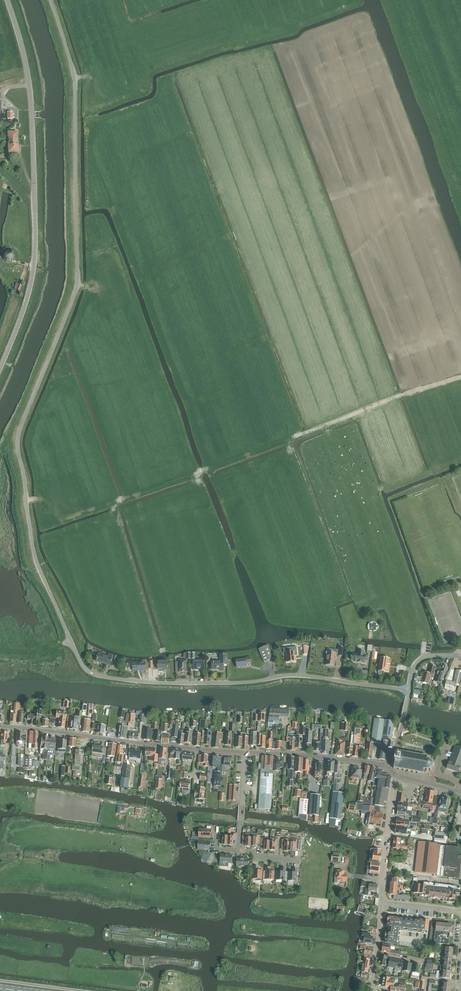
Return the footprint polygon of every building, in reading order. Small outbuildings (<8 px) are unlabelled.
[(7,133),(8,153),(18,153),(17,132),(7,133)] [(13,255),(10,252),(6,252),(3,255),(3,260),(6,262),(10,262),(13,259),(13,255)] [(14,289),(19,291),(22,285),(16,283),(14,289)] [(259,649),(264,662),(273,658),(268,645),(259,649)] [(286,648),(283,648),(283,653),(286,652),(287,662),(295,661),(295,655),(297,654),(297,647),(286,648)] [(334,653),(326,652),(326,656),(327,657),(326,665),(334,666),(335,662),(334,661),(335,658),(336,657),(336,655),(338,655),(338,656),(342,656),(343,647),(339,647),(338,651),(335,650),(334,653)] [(365,651),(358,650),(358,654),(356,654),(355,654),(352,654),(351,660),(355,661),(355,662),(358,662),(358,663),(363,663),(366,663),(367,655),(364,655),(365,651)] [(96,662),(110,666),(112,659),(116,661),(118,657),(109,654),(108,657),(98,654),(96,662)] [(228,667),(227,654),(219,654),(220,660),(211,661),(212,670),(217,670),(216,669),(224,668),(224,667),(228,667)] [(247,666),(247,663),(251,663),(250,657),(246,658),(236,659),(237,668),(241,667),(241,666),(247,666)] [(380,658),(378,671),(386,672),(387,669),(388,669),(390,659),(383,658),(382,658),(380,658)] [(133,671),(146,671),(145,660),(142,660),(142,662),(133,662),(127,662),(127,667),(133,667),(133,671)] [(179,660),(179,672),(187,672),(187,660),(179,660)] [(205,660),(193,660),(193,670),(197,670),(197,669),(205,669),(205,660)] [(170,670),(169,661),(158,662),(158,669),(166,669),(166,670),(170,670)] [(421,682),(429,684),(428,685),(430,686),(432,680),(433,680),(436,668),(435,668),(436,667),(430,665),(428,673),(424,672),(423,673),(421,672),(420,677),(415,676),(414,681),(416,682),(420,683),(421,682)] [(434,682),(441,684),(447,667),(444,666),(441,672),(438,671),(434,682)] [(445,689),(455,691),(456,685),(459,686),(460,678),(460,675),(460,672),(457,671),(454,683),(446,681),(445,689)] [(13,715),(10,715),(10,722),(16,723),(17,711),(19,711),(20,703),(14,703),(13,715)] [(269,721),(274,721),(279,721),(279,716),(289,716),(289,709),(281,709),(270,708),(270,714),(269,714),(269,721)] [(30,725),(33,725),(33,724),(39,724),(39,715),(42,716),(42,712),(38,711),(38,715),(33,714),(33,715),(28,714),(27,719),(30,720),(30,725)] [(58,727),(64,728),(65,719),(66,719),(66,713),(57,711),(56,718),(59,718),(58,727)] [(69,729),(76,730),(76,725),(79,726),(81,712),(77,711),(77,716),(71,715),(70,715),(69,724),(70,724),(69,729)] [(49,720),(48,720),(48,718),(44,718),(44,720),(42,719),(41,726),(48,727),(49,720)] [(371,742),(381,744),(385,720),(374,718),(371,742)] [(88,733),(90,720),(83,719),(83,723),(82,732),(88,733)] [(194,746),(200,747),(201,742),(204,743),(206,721),(204,721),(203,720),(202,721),(201,721),(200,731),(201,732),(201,734),(195,734),(194,746)] [(384,760),(385,760),(387,751),(386,749),(388,742),(388,741),(388,738),(390,738),(392,738),(394,721),(385,720),(382,741),(382,744),(378,760),(384,760)] [(279,725),(279,721),(274,721),(274,724),(273,724),(273,727),(273,731),(277,731),(277,728),(283,729),(283,725),(279,725)] [(179,745),(183,745),(185,734),(183,734),(183,731),(185,731),(186,723),(183,723),(182,731),(180,730),(178,744),(179,745)] [(96,733),(103,734),(104,726),(93,724),(92,729),(97,730),(96,733)] [(118,738),(126,739),(128,727),(125,727),(125,726),(121,726),(120,730),(118,738)] [(143,740),(151,740),(152,730),(144,729),(143,740)] [(323,738),(328,738),(329,729),(320,729),(320,735),(323,735),(323,738)] [(360,745),(361,729),(355,729),(355,732),(353,755),(352,755),(352,757),(358,757),(359,752),(364,752),(365,746),(360,745)] [(185,743),(191,744),(193,731),(186,730),(185,743)] [(28,749),(37,749),(38,732),(30,732),(28,749)] [(129,740),(138,741),(139,732),(130,732),(129,740)] [(212,748),(219,748),(219,740),(222,741),(223,733),(214,732),(212,748)] [(352,735),(351,744),(347,744),(346,755),(352,755),(353,755),(355,732),(351,732),(350,735),(352,735)] [(23,733),(17,733),(17,742),(16,742),(16,745),(19,745),(19,742),(22,742),(25,742),(26,736),(23,736),(23,733)] [(257,743),(257,746),(260,746),(260,748),(265,748),(266,737),(266,734),(263,733),(263,735),(260,735),(257,735),(257,743)] [(161,743),(169,744),(170,735),(162,735),(161,743)] [(313,751),(322,752),(323,738),(323,735),(320,735),(320,742),(314,741),(313,751)] [(45,753),(43,753),(43,760),(46,760),(49,738),(42,737),(40,750),(45,750),(45,753)] [(46,760),(49,761),(50,754),(52,754),(53,751),(54,751),(56,739),(49,738),(46,760)] [(289,751),(295,751),(295,748),(296,748),(296,738),(287,738),(287,742),(290,742),(289,751)] [(365,758),(371,759),(373,744),(370,744),(370,738),(368,738),(367,743),(365,758)] [(68,747),(75,748),(76,740),(69,739),(68,747)] [(57,752),(66,752),(67,741),(58,740),(57,752)] [(335,755),(344,756),(345,742),(337,741),(335,755)] [(272,749),(282,750),(282,742),(276,742),(272,742),(272,749)] [(96,756),(100,757),(100,754),(106,755),(106,754),(105,754),(106,748),(100,747),(100,746),(98,745),(97,746),(93,746),(93,749),(92,752),(92,753),(96,753),(96,756)] [(456,745),(450,762),(449,762),(447,769),(453,771),(455,772),(458,773),(460,766),(460,764),(460,747),(456,745)] [(124,755),(122,755),(123,748),(123,747),(122,747),(118,746),(115,767),(122,768),(124,755)] [(149,761),(158,762),(158,755),(155,755),(156,750),(146,749),(146,756),(150,757),(149,761)] [(160,750),(159,764),(158,765),(161,765),(162,761),(165,762),(166,758),(167,751),(167,750),(166,750),(161,749),(161,750),(160,750)] [(177,764),(180,765),(183,750),(172,749),(171,750),(170,759),(178,760),(177,764)] [(75,756),(75,759),(74,765),(72,765),(72,771),(73,771),(73,777),(79,778),(79,771),(80,759),(80,756),(81,756),(81,750),(75,750),(75,756)] [(136,763),(141,763),(141,759),(142,752),(130,750),(130,751),(129,758),(137,759),(137,762),(136,763)] [(397,751),(396,757),(394,762),(395,762),(394,768),(399,769),(399,770),(399,769),(403,770),(403,771),(404,771),(404,770),(408,771),(408,772),(409,772),(409,771),(413,772),(413,773),(414,772),(418,773),(417,774),(418,774),(418,773),(423,774),(424,770),(427,771),(427,772),(427,771),(430,771),(431,771),(431,770),(433,768),(433,769),(434,768),(433,768),(434,765),(434,764),(433,764),(432,762),(433,761),(432,761),(430,760),(430,759),(429,759),(429,760),(427,759),(427,756),(422,755),(422,754),(421,755),(418,754),(417,753),(417,754),(413,754),(413,753),(412,753),(408,753),(408,752),(407,752),(407,753),(403,752),(403,751),(402,752),(397,751)] [(182,761),(188,761),(188,760),(193,761),(194,754),(183,753),(182,761)] [(204,766),(208,767),(209,762),(208,762),(208,755),(202,755),(202,756),(199,756),(199,763),(204,763),(204,766)] [(213,756),(212,767),(218,767),(218,772),(221,772),(222,772),(223,757),(222,757),(219,756),(216,756),(213,756),(212,756),(213,756)] [(260,811),(270,812),(271,795),(272,795),(273,774),(274,757),(262,756),(262,764),(259,764),(259,769),(261,769),(259,794),(260,795),(260,811)] [(290,780),(288,780),(287,787),(292,787),(293,781),(294,770),(294,758),(289,757),(288,764),(285,764),(285,769),(290,770),(290,780)] [(222,775),(226,775),(227,766),(231,767),(231,759),(224,759),(224,765),(223,765),(222,775)] [(274,771),(280,771),(280,768),(283,768),(284,759),(274,759),(274,771)] [(324,785),(327,785),(328,776),(329,777),(329,773),(334,773),(335,763),(329,762),(328,772),(326,772),(325,776),(324,785)] [(339,765),(339,763),(336,763),(334,778),(342,779),(343,765),(339,765)] [(128,789),(129,779),(131,766),(124,765),(122,778),(121,787),(128,789)] [(358,770),(359,767),(356,766),(356,767),(352,767),(351,779),(357,779),(361,779),(362,770),(358,770)] [(375,805),(384,807),(384,802),(386,802),(387,801),(391,777),(390,775),(382,774),(382,771),(381,770),(378,769),(377,770),(376,769),(374,778),(373,786),(375,787),(375,791),(377,791),(375,805)] [(182,790),(189,791),(189,789),(190,789),(190,782),(181,781),(180,788),(183,789),(182,790)] [(199,803),(205,803),(205,799),(204,799),(205,788),(197,787),(197,791),(196,791),(195,799),(200,799),(199,803)] [(425,801),(424,801),(424,800),(421,800),(420,804),(425,805),(436,806),(438,797),(435,797),(434,803),(432,803),(434,792),(427,791),(425,801)] [(329,827),(340,829),(341,820),(344,820),(345,813),(342,813),(344,793),(333,792),(330,819),(329,827)] [(314,819),(319,820),(319,816),(321,796),(311,795),(310,800),(309,814),(309,815),(314,816),(314,819)] [(447,813),(450,799),(445,798),(445,799),(441,798),(438,811),(435,811),(434,817),(433,821),(438,822),(439,818),(437,818),(438,812),(447,813)] [(299,812),(299,818),(306,821),(307,814),(309,814),(310,800),(300,799),(299,812)] [(366,823),(366,824),(369,827),(374,828),(374,825),(381,827),(383,814),(373,813),(374,807),(361,805),(360,811),(368,812),(366,823)] [(396,827),(395,833),(411,835),(415,836),(415,835),(415,832),(415,830),(396,827)] [(198,838),(211,838),(212,830),(199,829),(198,838)] [(435,832),(434,839),(445,840),(445,833),(435,832)] [(245,846),(251,846),(252,834),(246,833),(246,835),(243,834),(243,842),(246,842),(245,846)] [(228,845),(233,845),(234,840),(237,840),(237,834),(234,834),(233,837),(228,836),(228,845)] [(251,846),(257,847),(257,843),(260,843),(260,835),(257,835),(258,834),(252,834),(251,846)] [(264,850),(270,850),(270,841),(271,839),(265,837),(265,838),(262,838),(261,844),(264,845),(264,850)] [(393,848),(407,850),(408,846),(400,845),(401,839),(394,838),(393,848)] [(270,850),(275,850),(276,845),(278,845),(279,839),(276,839),(275,842),(270,841),(270,850)] [(284,851),(290,851),(291,839),(283,839),(282,839),(282,846),(285,846),(284,851)] [(291,853),(295,853),(295,852),(296,846),(299,847),(299,844),(301,844),(302,840),(297,840),(291,839),(290,851),(291,851),(291,853)] [(437,875),(437,877),(443,877),(446,852),(446,846),(440,845),(440,844),(437,843),(437,842),(421,840),(420,849),(418,848),(418,851),(419,851),(418,864),(416,863),(416,866),(418,866),(417,873),(437,875)] [(198,850),(210,851),(211,842),(198,841),(198,850)] [(443,877),(459,879),(460,866),(460,856),(459,855),(460,848),(446,846),(446,852),(443,877)] [(370,861),(379,862),(379,861),(380,861),(382,850),(374,849),(373,853),(374,853),(373,860),(370,859),(370,861)] [(204,859),(208,862),(212,854),(208,852),(204,859)] [(220,863),(232,864),(232,855),(221,854),(220,863)] [(236,867),(248,868),(249,859),(237,858),(236,867)] [(370,873),(378,874),(379,874),(380,864),(378,863),(379,862),(370,861),(370,862),(371,862),(370,873)] [(263,871),(261,870),(258,870),(258,867),(254,866),(253,879),(258,879),(257,881),(262,881),(263,871)] [(265,880),(274,880),(275,871),(273,871),(270,870),(270,867),(266,867),(265,880)] [(276,880),(285,881),(286,868),(281,868),(281,871),(278,871),(278,872),(277,871),(276,880)] [(288,881),(297,882),(297,869),(293,869),(293,872),(290,872),(289,872),(288,881)] [(336,884),(338,884),(339,883),(339,881),(342,881),(342,882),(346,882),(346,881),(347,881),(347,875),(344,874),(345,872),(335,871),(334,881),(335,881),(335,883),(336,884)] [(391,878),(390,886),(398,887),(398,886),(400,886),(403,886),(404,884),(398,883),(399,879),(391,878)] [(442,889),(428,887),(427,887),(427,886),(416,884),(416,882),(413,881),(413,884),(414,884),(413,893),(425,894),(425,896),(427,896),(437,897),(437,898),(441,899),(443,899),(443,901),(454,903),(455,899),(456,896),(458,894),(460,894),(460,891),(450,890),(442,889)] [(365,895),(368,895),(368,892),(377,893),(378,885),(369,884),(369,887),(366,887),(365,895)] [(390,886),(389,894),(394,895),(399,895),(399,891),(398,891),(398,887),(390,886)] [(385,939),(385,942),(397,944),(397,943),(397,940),(398,937),(398,932),(397,932),(397,930),(398,930),(399,928),(402,928),(421,930),(424,931),(427,931),(429,921),(423,920),(419,920),(418,920),(418,921),(407,919),(400,919),(400,918),(399,918),(388,917),(388,916),(387,922),(388,922),(388,923),(387,927),(388,927),(387,929),(389,929),(390,929),(390,931),(387,930),(387,931),(387,933),(386,933),(386,932),(385,938),(385,939)] [(434,943),(449,945),(450,933),(451,933),(451,927),(451,925),(437,923),(436,931),(435,931),(434,943)] [(364,943),(372,944),(373,937),(369,937),(370,934),(362,933),(361,939),(364,940),(364,943)] [(365,954),(373,955),(374,948),(367,947),(367,944),(361,944),(360,949),(365,950),(365,954)] [(382,952),(401,955),(401,952),(390,949),(390,946),(383,944),(382,952)] [(370,958),(367,957),(367,956),(365,955),(364,957),(364,959),(363,962),(362,961),(362,964),(363,965),(362,972),(362,973),(361,978),(366,978),(366,974),(366,972),(368,973),(370,960),(370,958)] [(379,965),(386,967),(388,957),(381,956),(380,960),(379,965)] [(388,967),(395,968),(397,960),(390,959),(388,967)] [(395,968),(402,969),(403,961),(397,960),(395,968)] [(404,971),(411,972),(412,964),(405,962),(404,971)] [(413,972),(419,974),(419,973),(421,973),(422,970),(420,970),(421,965),(414,964),(413,972)] [(389,987),(391,988),(391,990),(393,990),(406,990),(406,986),(397,985),(397,987),(394,987),(395,981),(390,980),(390,978),(384,977),(382,987),(389,988),(389,987)]
